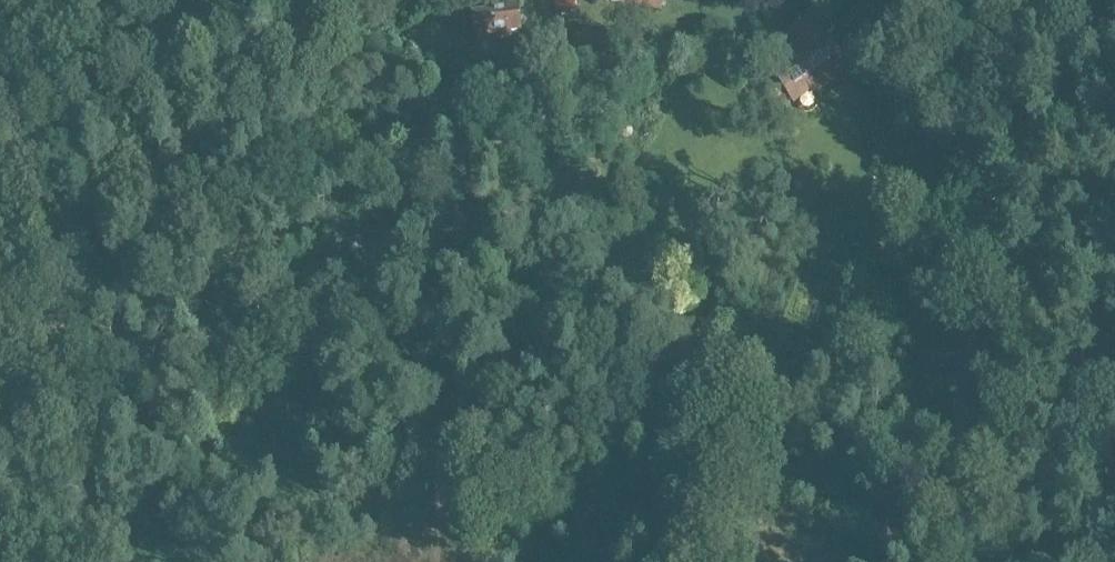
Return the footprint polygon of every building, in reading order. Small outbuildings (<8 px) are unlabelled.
[(556,14),(578,10),(576,0),(553,0),(556,14)] [(633,3),(660,11),(662,0),(613,0),(633,3)] [(491,11),(475,12),(477,34),(477,39),(480,39),(481,45),(495,44),(495,37),(512,36),(511,32),(522,31),(520,4),(491,6),(491,11)] [(851,68),(812,18),(789,36),(797,46),(787,53),(782,47),(767,59),(797,98),(812,86),(818,94),(851,68)]
